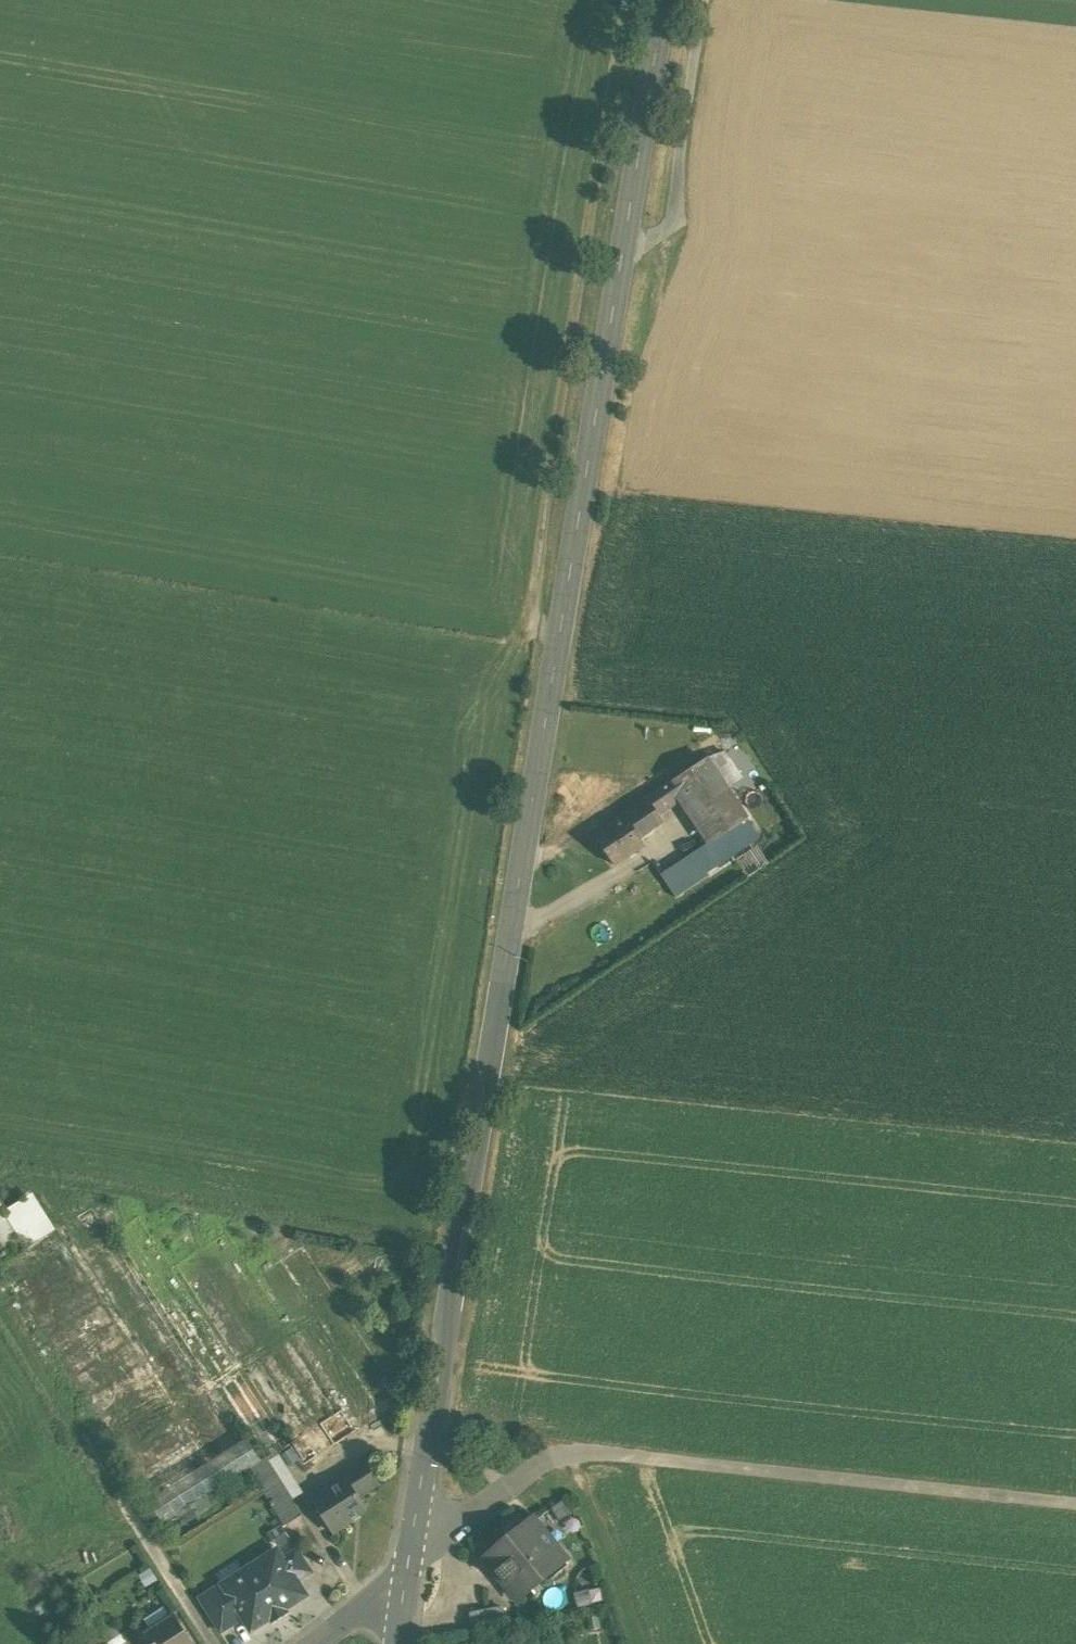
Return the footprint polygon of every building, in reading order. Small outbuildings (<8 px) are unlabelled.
[(748,819),(708,759),(673,781),(686,801),(713,841),(713,842),(748,819)] [(673,781),(648,798),(661,818),(686,801),(673,781)] [(648,798),(618,818),(620,822),(596,838),(615,866),(644,847),(638,838),(663,822),(661,818),(648,798)] [(748,819),(713,842),(713,841),(693,854),(706,874),(706,873),(760,838),(748,819)] [(693,854),(660,875),(675,898),(708,876),(706,873),(706,874),(693,854)] [(0,1205),(0,1256),(23,1242),(0,1205)] [(0,1266),(0,1268),(170,1535),(253,1482),(246,1471),(249,1469),(251,1468),(223,1423),(232,1417),(208,1379),(202,1382),(91,1208),(0,1266)] [(286,1445),(138,1217),(113,1233),(208,1379),(232,1417),(223,1423),(251,1468),(266,1458),(286,1445)] [(341,1410),(291,1442),(306,1464),(355,1432),(341,1410)] [(489,1450),(475,1459),(481,1468),(495,1459),(489,1450)] [(251,1468),(249,1469),(272,1505),(288,1494),(266,1458),(251,1468)] [(365,1465),(327,1490),(329,1493),(314,1502),(334,1534),(348,1525),(346,1523),(366,1510),(357,1497),(378,1485),(365,1465)] [(302,1515),(288,1494),(272,1505),(285,1526),(302,1515)] [(532,1520),(485,1558),(518,1599),(566,1560),(532,1520)] [(282,1528),(271,1534),(278,1546),(289,1539),(282,1528)] [(297,1550),(283,1559),(297,1581),(311,1572),(297,1550)] [(283,1559),(250,1580),(244,1571),(222,1585),(243,1618),(251,1631),(306,1596),(297,1582),(297,1581),(283,1559)] [(243,1618),(222,1585),(200,1599),(221,1632),(243,1618)] [(503,1608),(471,1614),(474,1629),(505,1622),(503,1608)] [(143,1633),(150,1643),(193,1643),(174,1613),(143,1633)] [(106,1615),(93,1623),(99,1631),(101,1634),(113,1626),(106,1615)] [(82,1642),(83,1643),(107,1643),(120,1636),(113,1626),(101,1634),(99,1631),(82,1642)] [(120,1636),(107,1643),(126,1643),(120,1636)]
